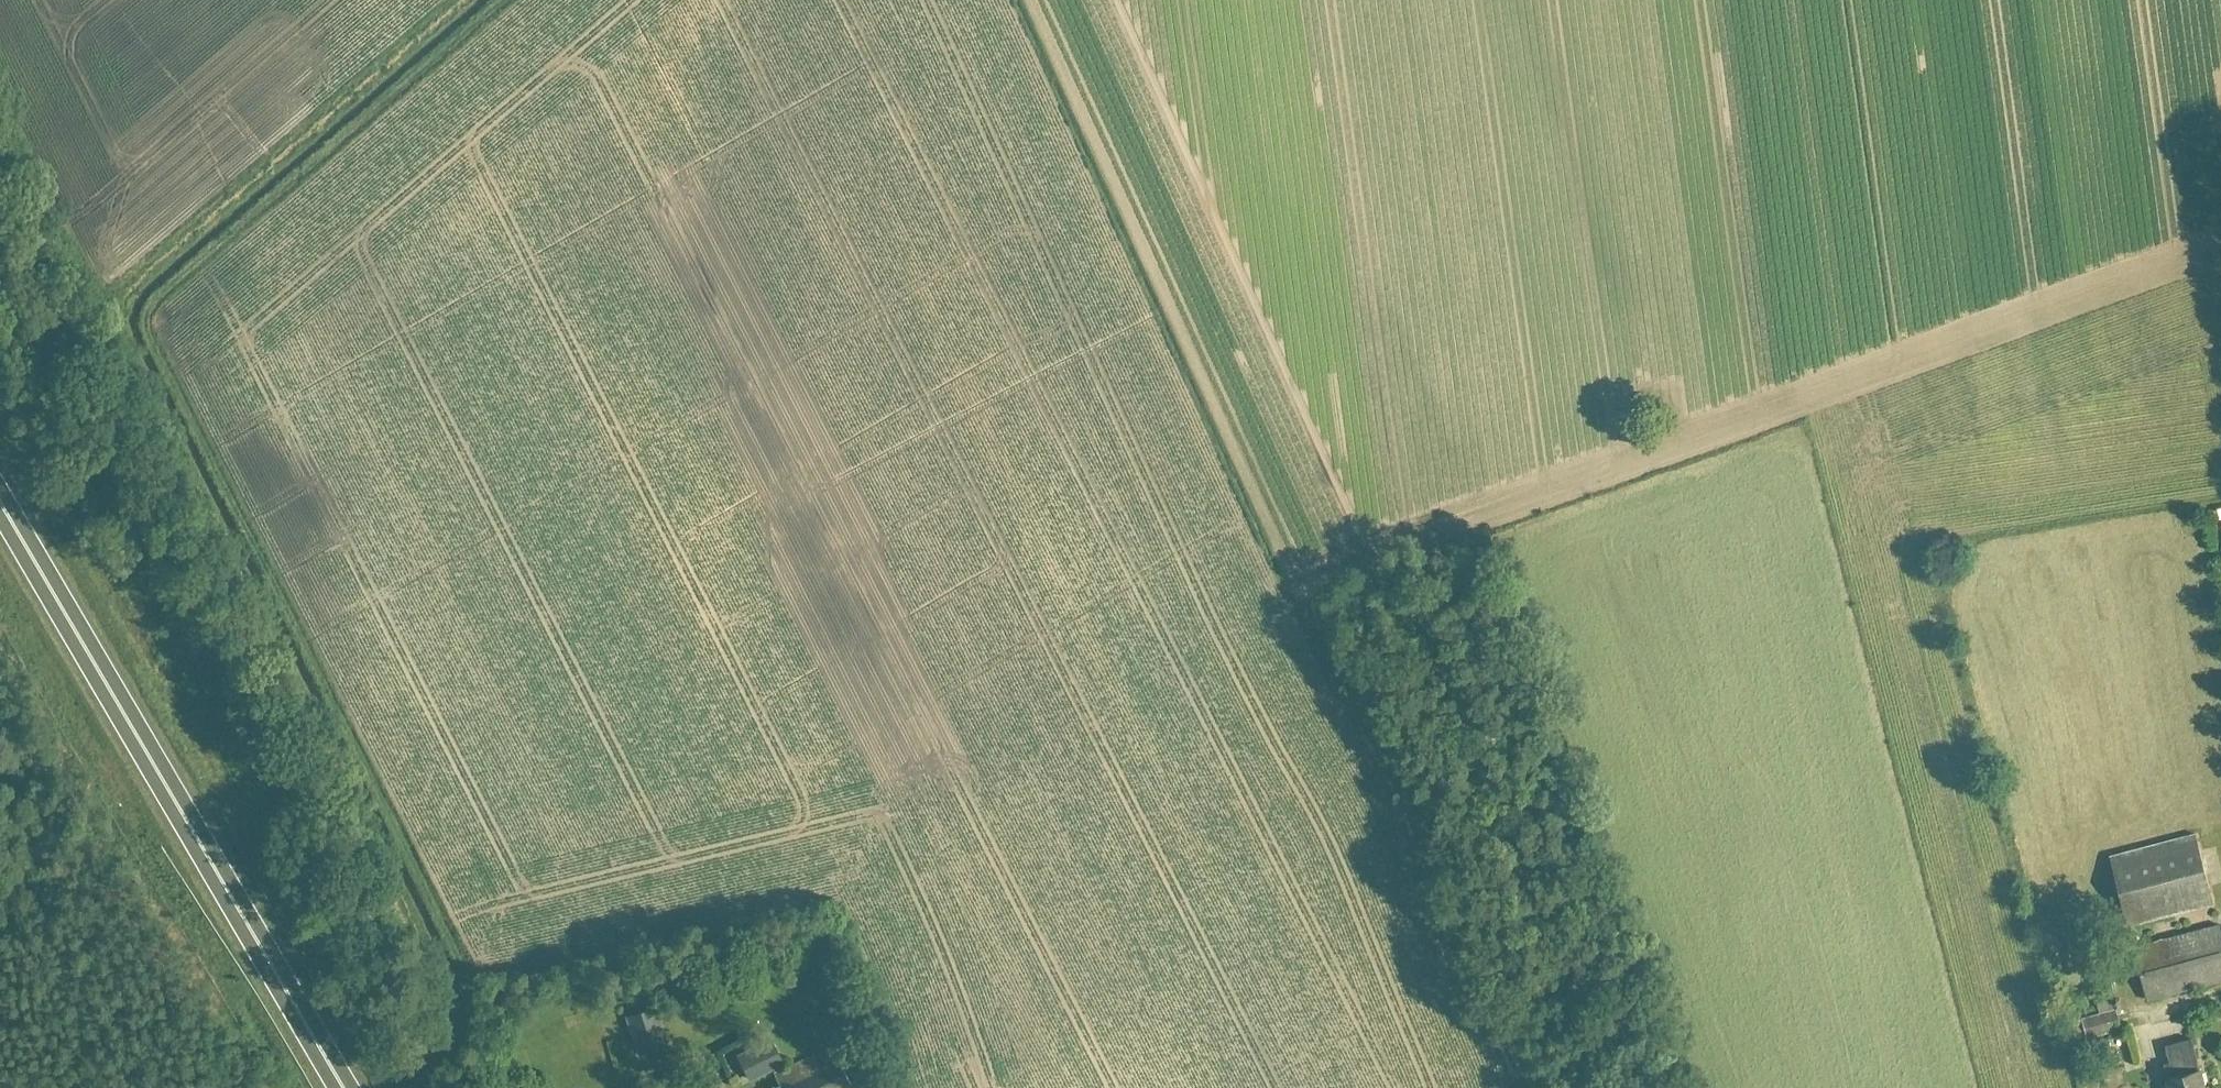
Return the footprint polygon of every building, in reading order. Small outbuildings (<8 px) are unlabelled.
[(2214,904),(2196,834),(2111,857),(2129,926),(2214,904)] [(2220,982),(2220,933),(2219,926),(2134,948),(2148,1001),(2220,982)] [(627,1017),(639,1055),(665,1047),(653,1009),(627,1017)] [(2081,1020),(2086,1040),(2121,1031),(2115,1010),(2081,1020)] [(2093,1056),(2113,1052),(2110,1037),(2090,1042),(2093,1056)] [(2192,1038),(2166,1044),(2171,1061),(2166,1063),(2170,1077),(2168,1077),(2171,1087),(2206,1087),(2192,1038)] [(772,1040),(736,1058),(748,1082),(784,1064),(772,1040)] [(846,1083),(861,1076),(846,1041),(776,1071),(783,1087),(834,1087),(846,1083)]
